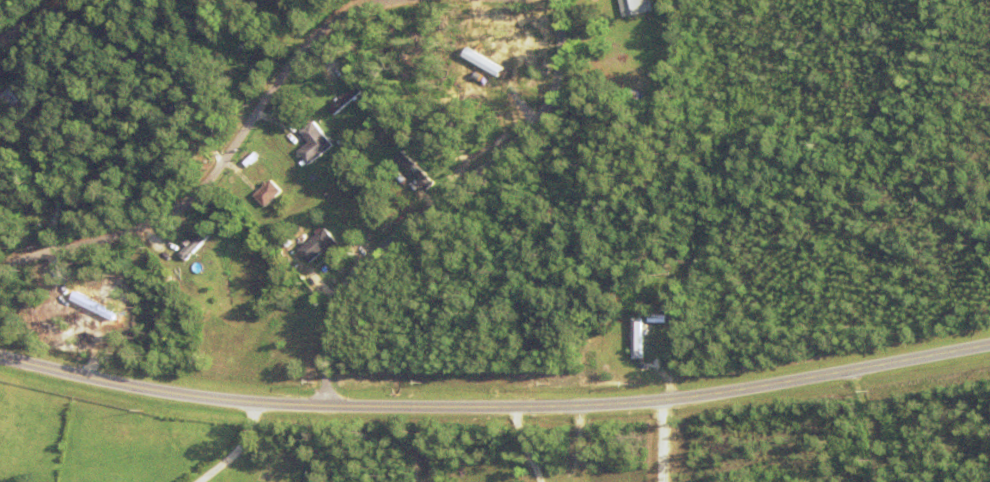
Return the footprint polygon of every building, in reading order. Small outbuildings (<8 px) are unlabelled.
[(289,8),(283,0),(291,0),(294,4),(289,8)] [(627,19),(623,0),(653,0),(656,12),(627,19)] [(634,32),(633,29),(629,30),(628,25),(644,22),(645,27),(641,28),(642,30),(634,32)] [(123,27),(127,24),(136,39),(131,42),(123,27)] [(107,30),(114,25),(120,33),(113,39),(107,30)] [(358,90),(353,84),(336,100),(340,106),(358,90)] [(3,97),(12,89),(25,105),(16,112),(3,97)] [(632,99),(634,92),(643,94),(641,101),(632,99)] [(298,153),(310,144),(301,133),(314,122),(334,147),(309,167),(298,153)] [(395,133),(399,129),(405,136),(401,139),(395,133)] [(394,152),(401,145),(406,149),(399,156),(394,152)] [(240,163),(251,150),(255,153),(244,166),(240,163)] [(397,159),(404,152),(437,184),(430,191),(397,159)] [(420,161),(424,157),(435,170),(431,174),(420,161)] [(255,197),(272,181),(283,193),(266,209),(255,197)] [(16,202),(32,196),(34,202),(18,208),(16,202)] [(180,257),(208,227),(214,233),(185,262),(180,257)] [(176,253),(183,259),(207,235),(201,228),(176,253)] [(273,237),(280,229),(284,233),(277,241),(273,237)] [(327,252),(310,265),(299,252),(327,230),(340,246),(329,255),(327,252)] [(365,249),(362,245),(365,242),(364,240),(370,234),(371,236),(374,233),(377,237),(365,249)] [(191,275),(208,254),(214,259),(197,280),(191,275)] [(643,307),(645,300),(655,303),(654,310),(643,307)] [(581,322),(598,318),(599,324),(597,325),(597,326),(583,329),(581,322)] [(631,342),(631,358),(641,358),(641,318),(631,318),(630,328),(625,328),(625,342),(631,342)] [(612,352),(612,344),(645,345),(645,353),(612,352)]
